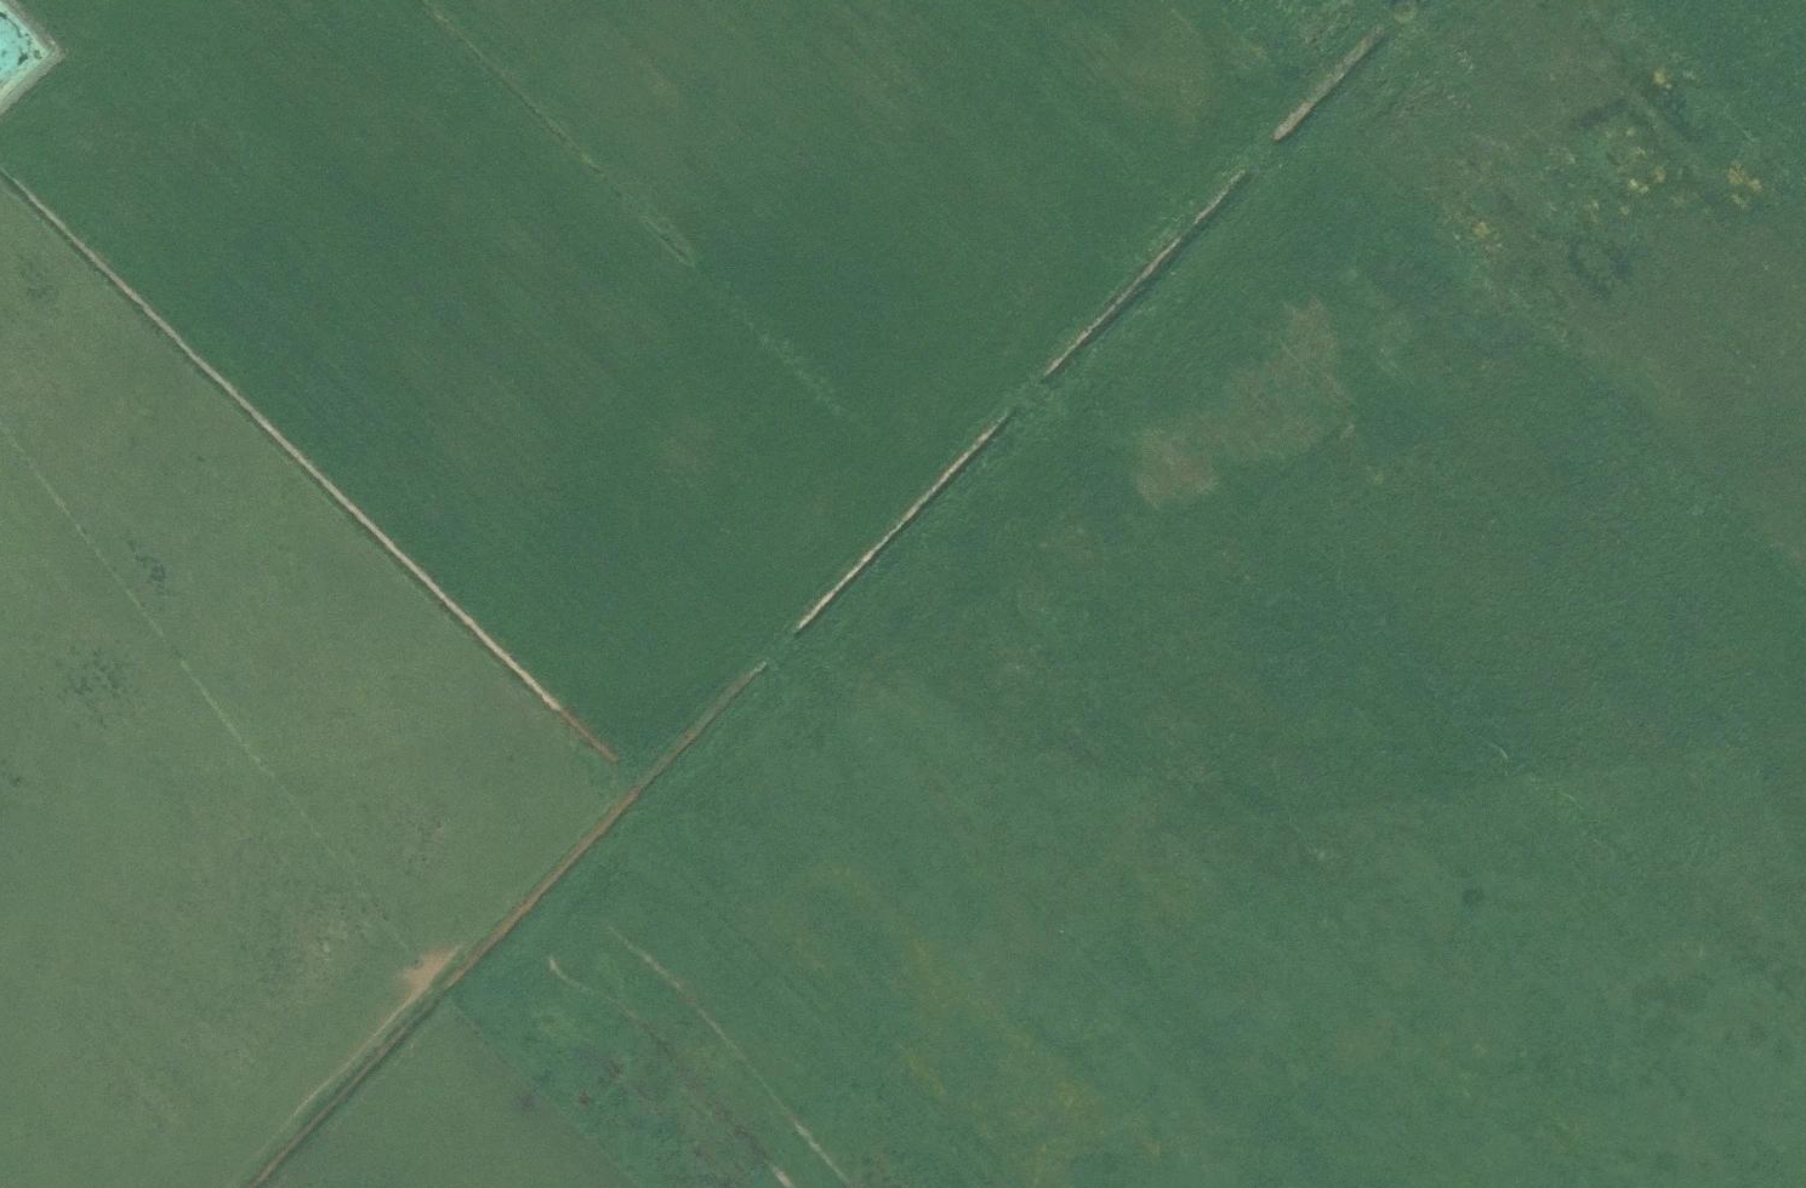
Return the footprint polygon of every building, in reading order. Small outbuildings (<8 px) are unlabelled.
[(69,54),(11,0),(0,0),(0,115),(69,54)]
